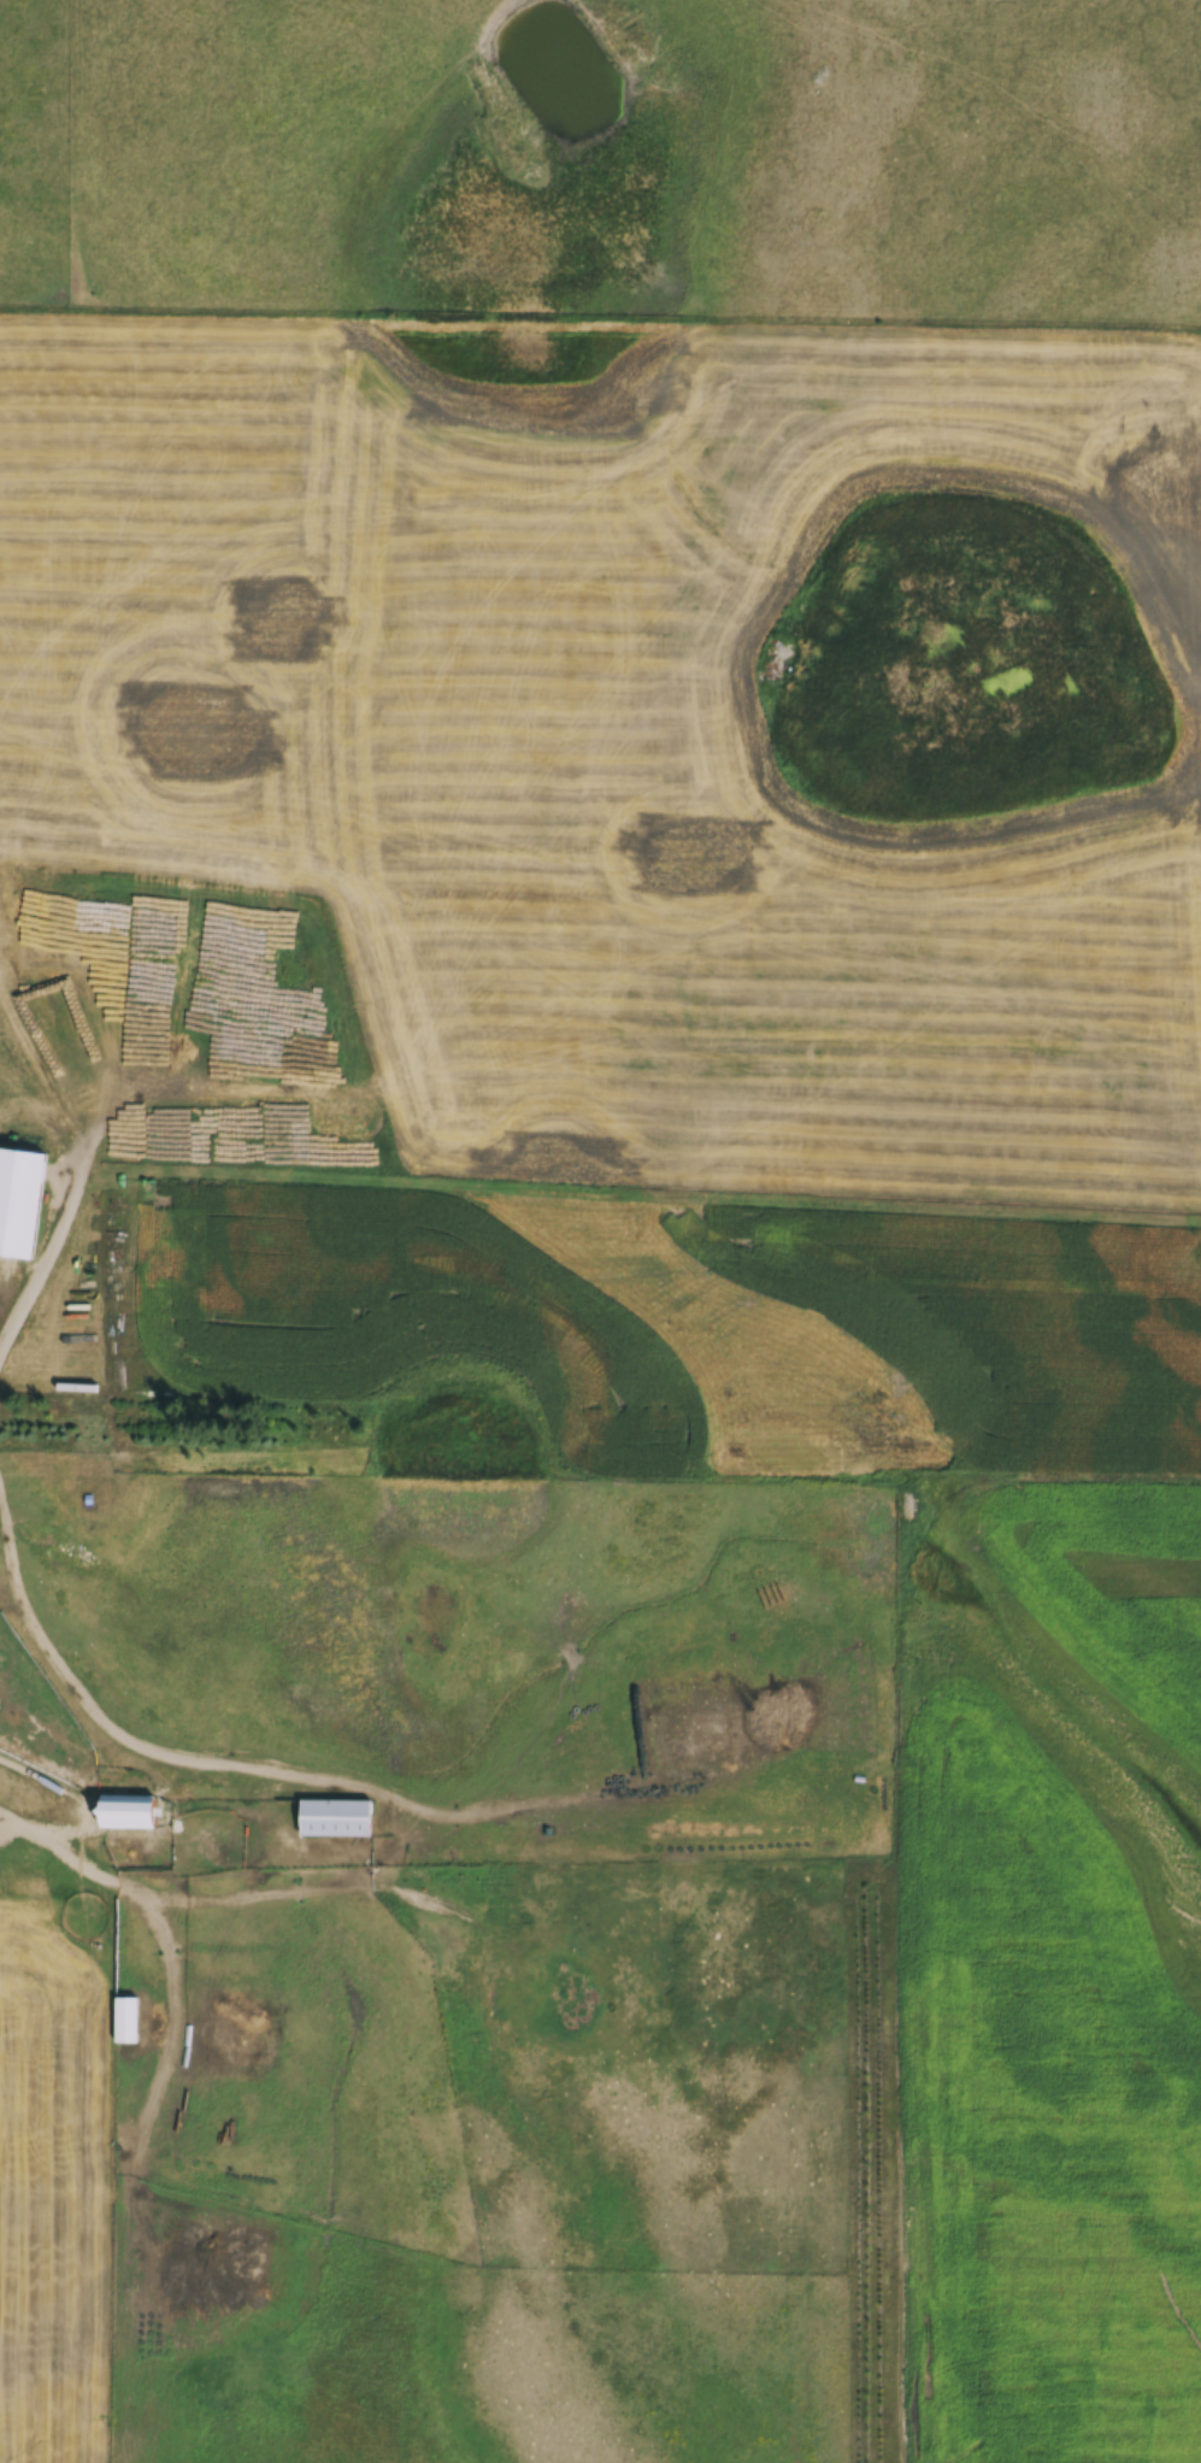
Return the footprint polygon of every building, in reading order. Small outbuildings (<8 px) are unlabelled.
[(101,1829),(158,1829),(158,1795),(101,1795),(101,1829)] [(372,1800),(301,1800),(301,1836),(372,1836),(372,1800)] [(114,1997),(114,2043),(137,2043),(137,1997),(114,1997)]
